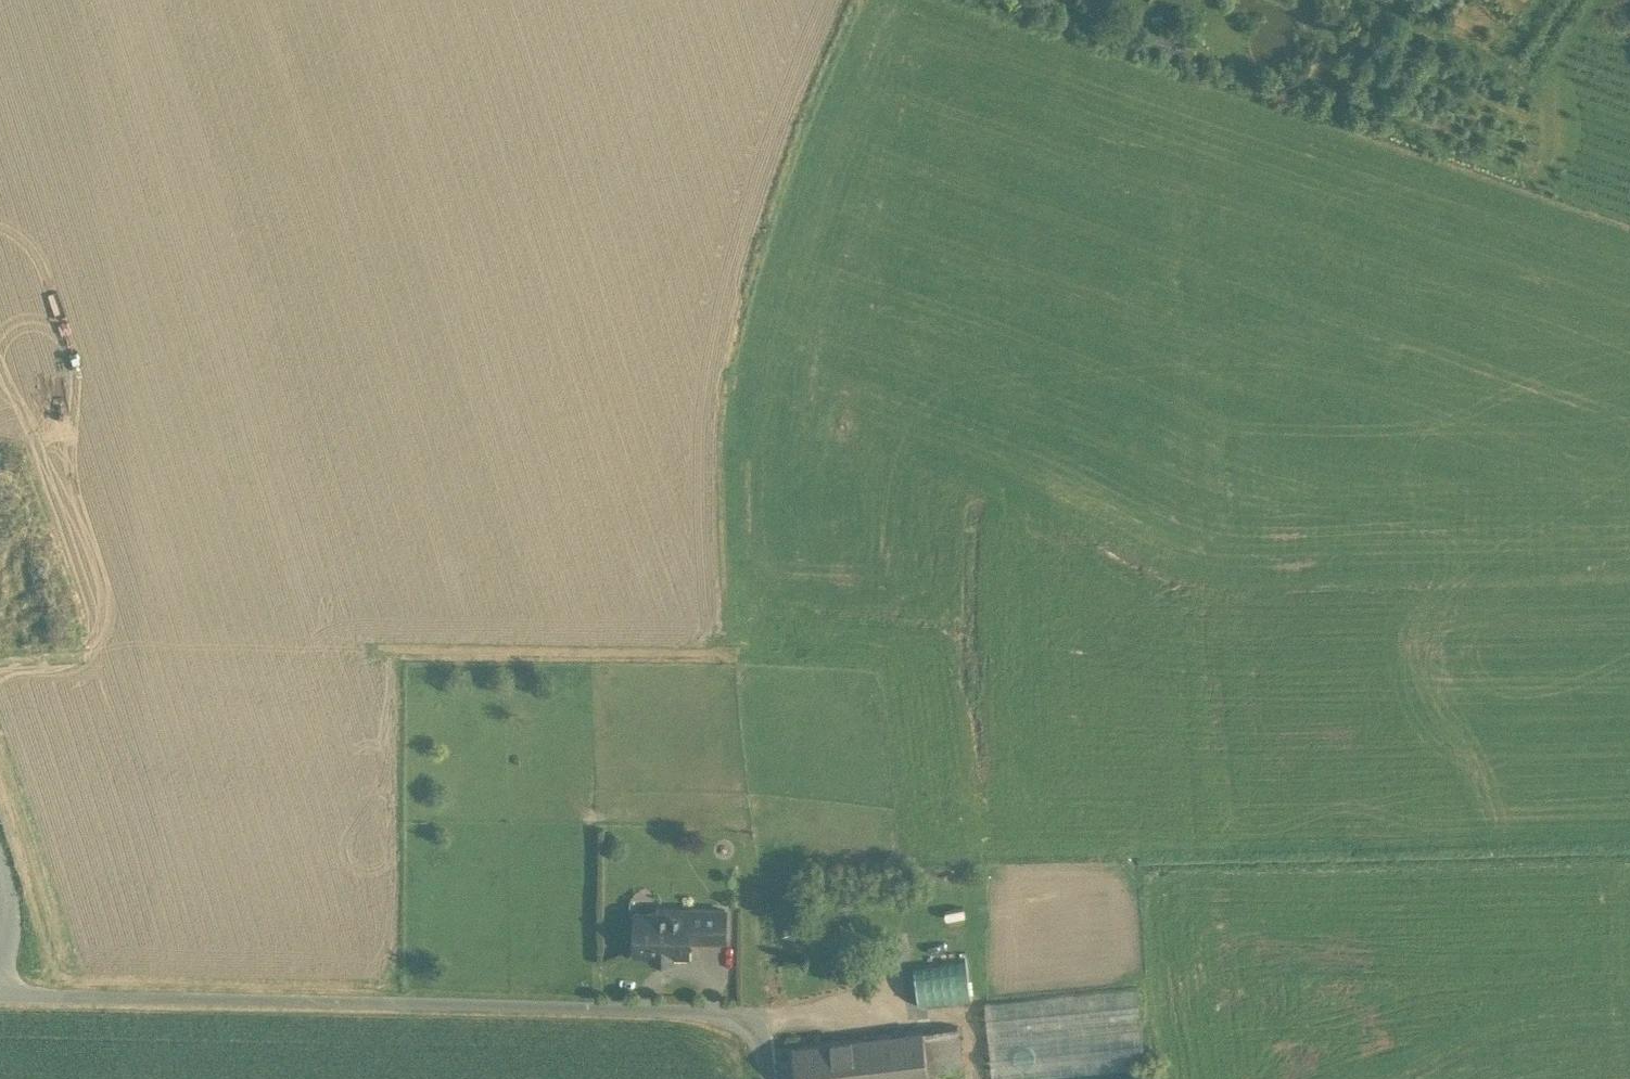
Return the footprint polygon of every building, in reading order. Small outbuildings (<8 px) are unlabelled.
[(711,908),(658,907),(653,912),(653,919),(636,919),(635,951),(654,951),(654,957),(671,957),(671,952),(688,952),(688,939),(711,939),(711,908)] [(726,908),(711,908),(711,939),(725,940),(726,908)] [(916,973),(920,1005),(973,999),(969,967),(916,973)] [(984,1003),(991,1078),(1025,1078),(1144,1067),(1137,987),(1118,989),(984,1003)] [(957,1026),(923,1030),(929,1077),(950,1075),(964,1073),(957,1026)] [(876,1036),(882,1078),(914,1078),(929,1077),(923,1030),(876,1036)] [(831,1041),(836,1078),(882,1078),(876,1036),(831,1041)] [(793,1046),(797,1078),(836,1078),(831,1041),(793,1046)]
